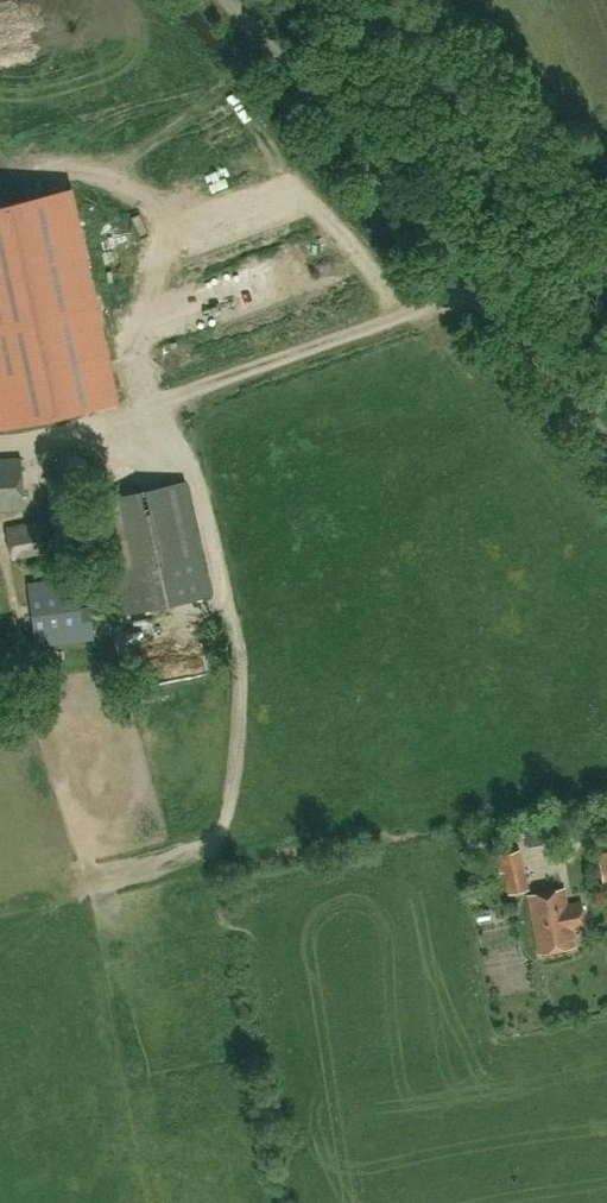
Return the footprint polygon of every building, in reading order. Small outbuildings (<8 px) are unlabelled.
[(0,177),(0,420),(108,398),(62,165),(0,177)] [(25,507),(21,456),(0,458),(0,509),(25,507)] [(124,614),(209,595),(184,482),(99,501),(124,614)] [(8,527),(11,559),(49,552),(44,521),(8,527)] [(75,577),(29,583),(36,646),(84,639),(75,577)] [(524,827),(528,846),(544,843),(540,824),(524,827)] [(468,845),(489,842),(487,830),(466,833),(468,845)] [(510,831),(494,834),(497,847),(512,844),(510,831)] [(502,853),(511,894),(526,890),(516,850),(502,853)] [(606,871),(606,850),(598,852),(602,872),(606,871)] [(581,901),(567,904),(564,888),(526,895),(538,954),(575,947),(572,930),(586,927),(581,901)]
